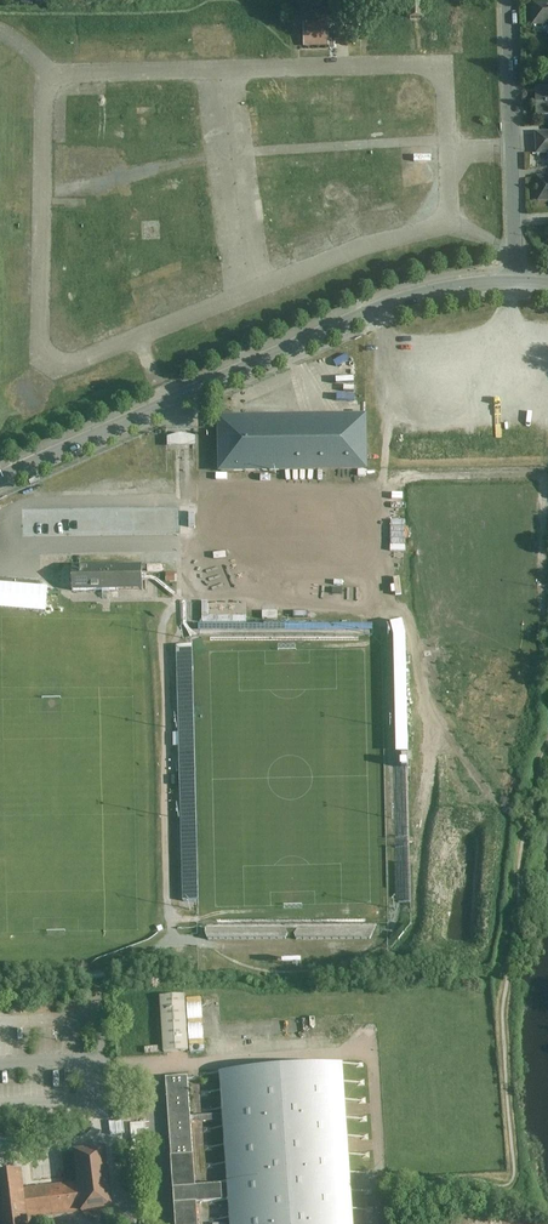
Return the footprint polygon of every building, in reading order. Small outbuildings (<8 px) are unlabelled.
[(532,23),(547,23),(547,0),(532,0),(532,23)] [(423,17),(423,3),(411,3),(411,17),(423,17)] [(324,6),(304,6),(304,45),(328,45),(327,21),(325,21),(324,6)] [(535,90),(536,115),(547,114),(547,89),(535,90)] [(535,130),(535,153),(547,153),(547,130),(535,130)] [(537,175),(537,201),(547,200),(547,175),(537,175)] [(369,469),(368,411),(363,411),(216,415),(217,473),(369,469)] [(536,444),(542,412),(536,411),(530,443),(536,444)] [(179,433),(167,437),(167,446),(196,446),(196,436),(183,433),(179,433)] [(139,568),(68,570),(68,592),(139,592),(139,581),(139,576),(139,568)] [(389,625),(395,838),(411,837),(405,624),(389,625)] [(373,625),(197,625),(197,636),(373,636),(373,625)] [(181,903),(198,903),(192,648),(175,648),(181,903)] [(395,838),(396,848),(411,848),(411,837),(395,838)] [(413,902),(411,848),(396,848),(397,902),(413,902)] [(294,933),(296,940),(370,939),(377,925),(298,926),(294,933)] [(207,940),(285,940),(288,933),(284,926),(204,926),(204,933),(207,940)] [(187,997),(186,992),(162,993),(164,1045),(165,1053),(189,1051),(187,997)] [(259,1033),(305,1031),(305,1016),(259,1018),(259,1033)] [(231,1223),(355,1223),(352,1184),(345,1060),(221,1067),(224,1112),(224,1120),(228,1183),(229,1197),(231,1223)] [(192,1122),(224,1120),(224,1112),(191,1114),(188,1075),(168,1075),(177,1223),(199,1223),(197,1200),(229,1197),(228,1183),(197,1185),(192,1122)] [(75,1146),(80,1182),(83,1205),(83,1212),(95,1210),(113,1208),(106,1148),(105,1143),(75,1146)] [(80,1182),(25,1188),(22,1169),(0,1172),(0,1187),(3,1223),(31,1223),(29,1213),(83,1205),(80,1182)]
